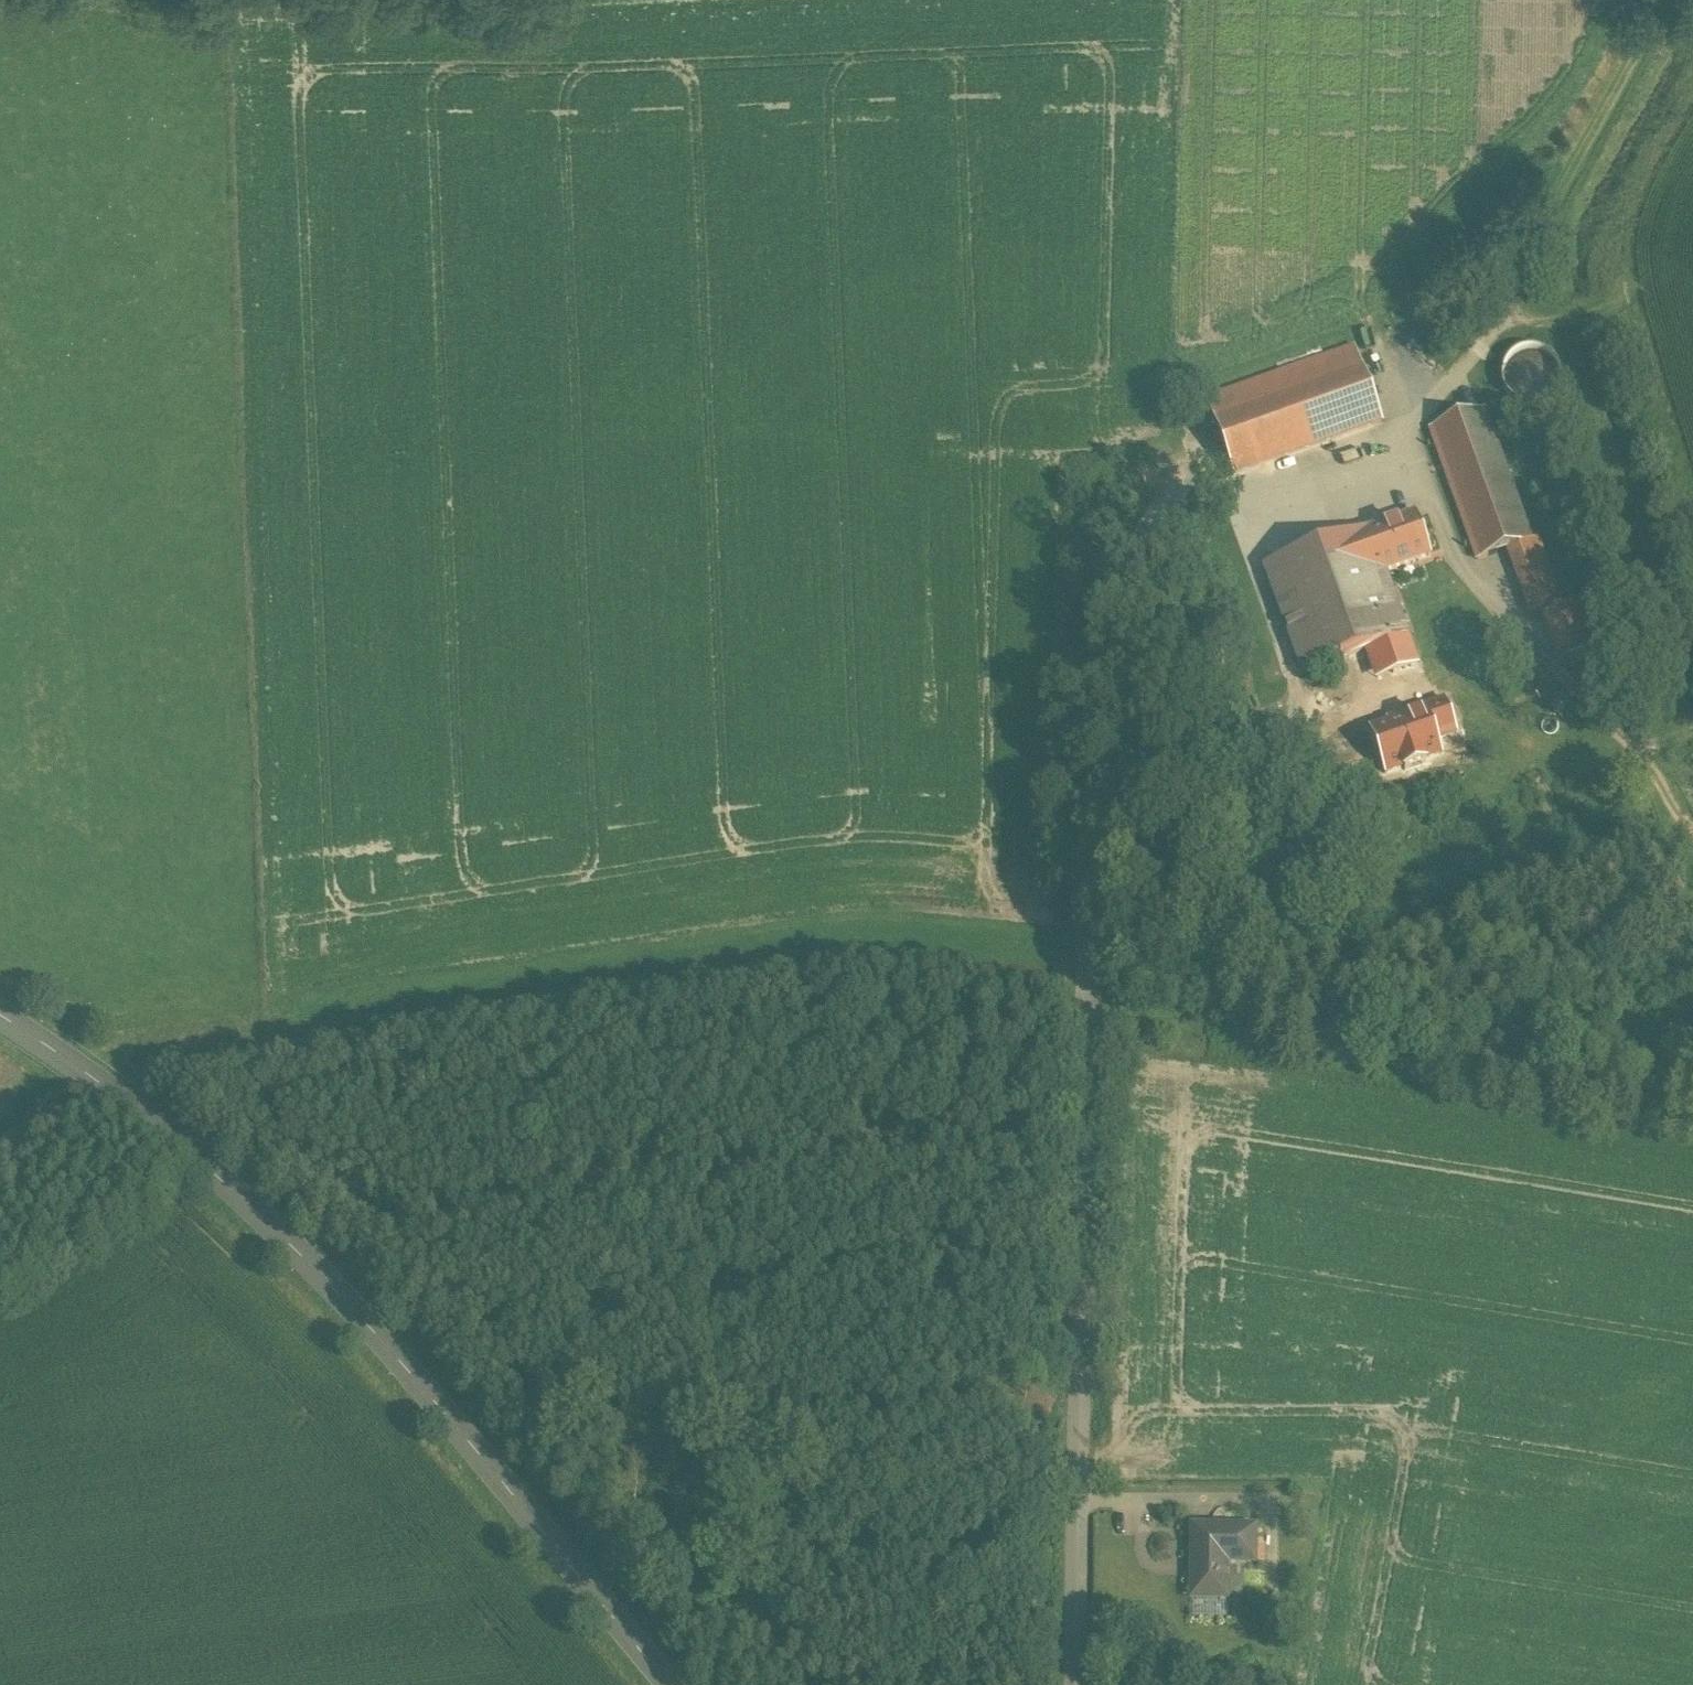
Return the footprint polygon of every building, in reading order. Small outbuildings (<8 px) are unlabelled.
[(1355,340),(1205,394),(1235,478),(1385,425),(1355,340)] [(1482,412),(1431,430),(1478,556),(1529,537),(1482,412)] [(1415,517),(1266,570),(1305,679),(1347,662),(1393,646),(1411,641),(1388,574),(1429,559),(1415,517)] [(1347,662),(1371,732),(1448,706),(1432,658),(1401,669),(1393,646),(1347,662)] [(1259,1529),(1192,1528),(1191,1603),(1232,1603),(1232,1565),(1258,1566),(1259,1529)]
